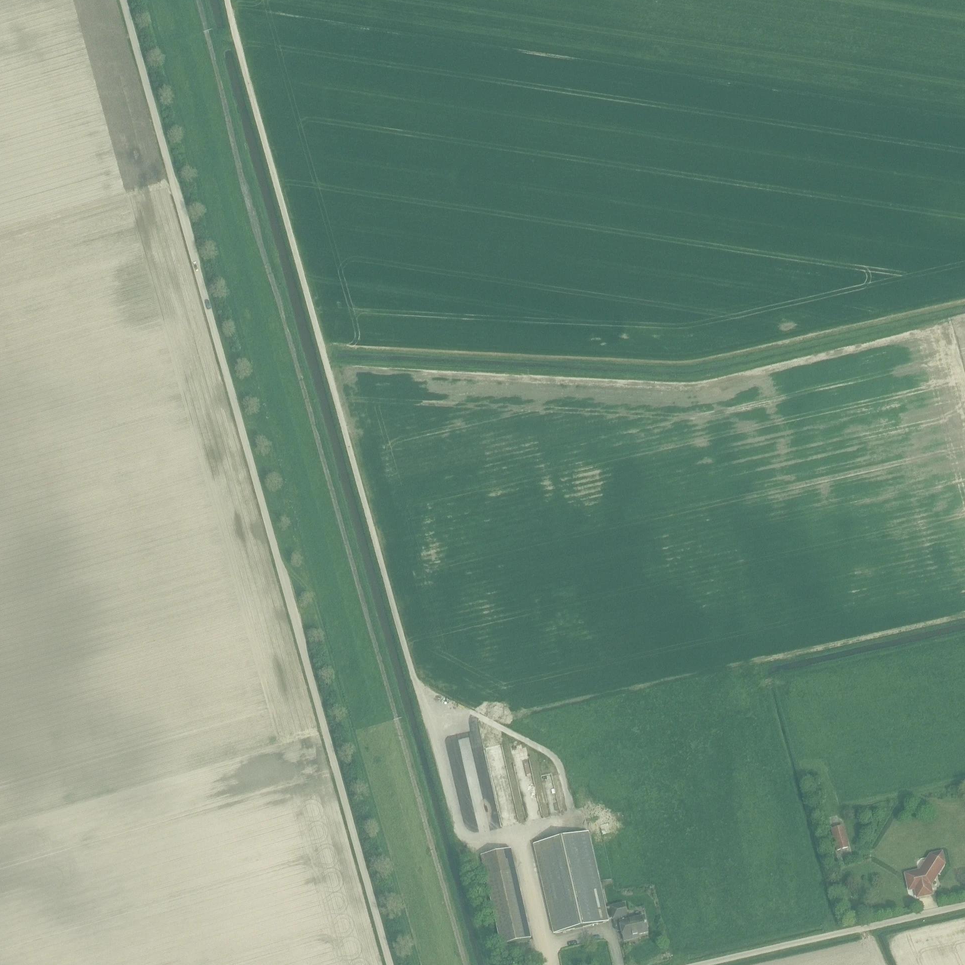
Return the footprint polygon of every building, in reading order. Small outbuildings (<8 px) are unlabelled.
[(848,847),(842,826),(832,828),(838,850),(848,847)] [(639,938),(638,935),(648,933),(644,916),(626,920),(626,917),(628,917),(624,903),(610,906),(610,907),(606,908),(589,832),(534,844),(554,934),(608,921),(608,920),(613,918),(613,919),(620,918),(621,922),(616,923),(615,924),(616,931),(618,931),(621,931),(624,941),(639,938)] [(481,856),(485,877),(501,946),(530,939),(510,850),(481,856)] [(906,874),(907,880),(909,890),(915,888),(917,897),(931,894),(930,886),(935,878),(935,877),(934,876),(935,874),(938,873),(937,869),(941,868),(944,863),(942,855),(939,853),(930,855),(927,860),(929,866),(922,868),(920,871),(906,874)]
